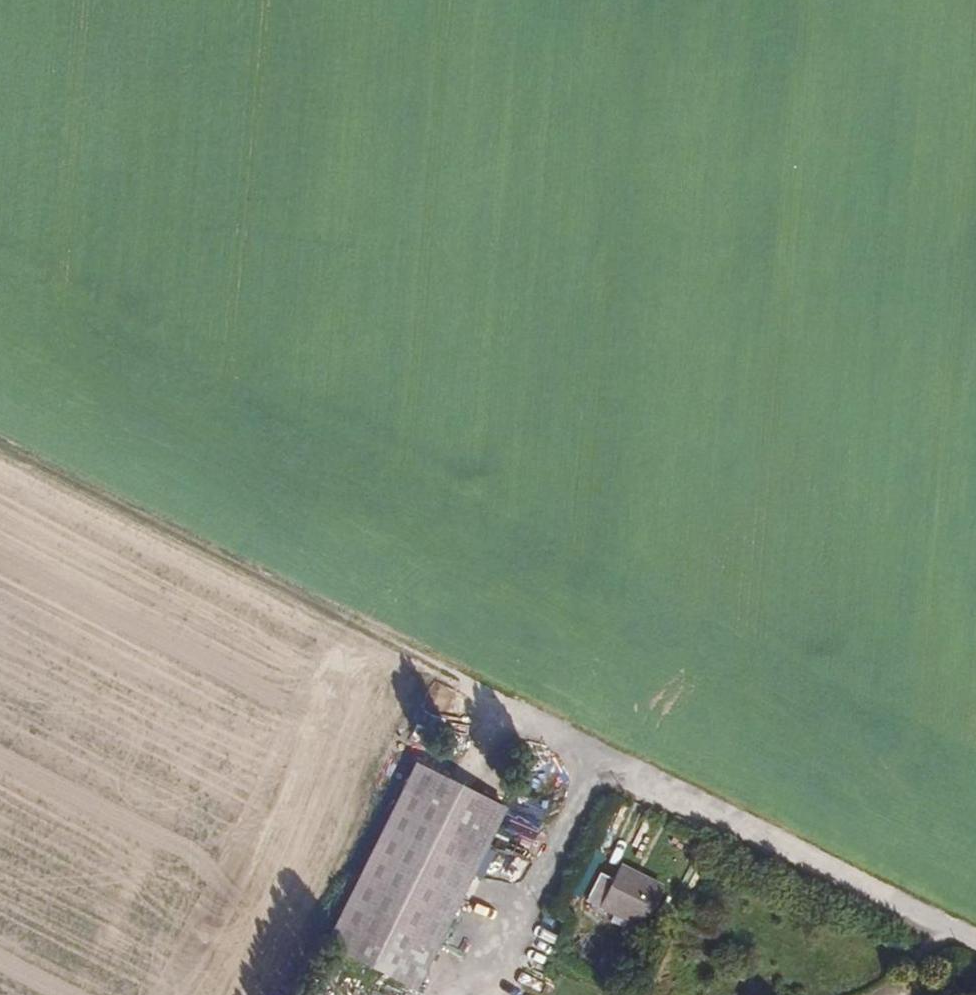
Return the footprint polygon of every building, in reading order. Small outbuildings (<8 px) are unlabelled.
[(475,818),(388,772),(293,948),(381,994),(475,818)] [(589,885),(574,879),(561,906),(616,935),(635,897),(608,885),(609,881),(596,874),(589,885)]
